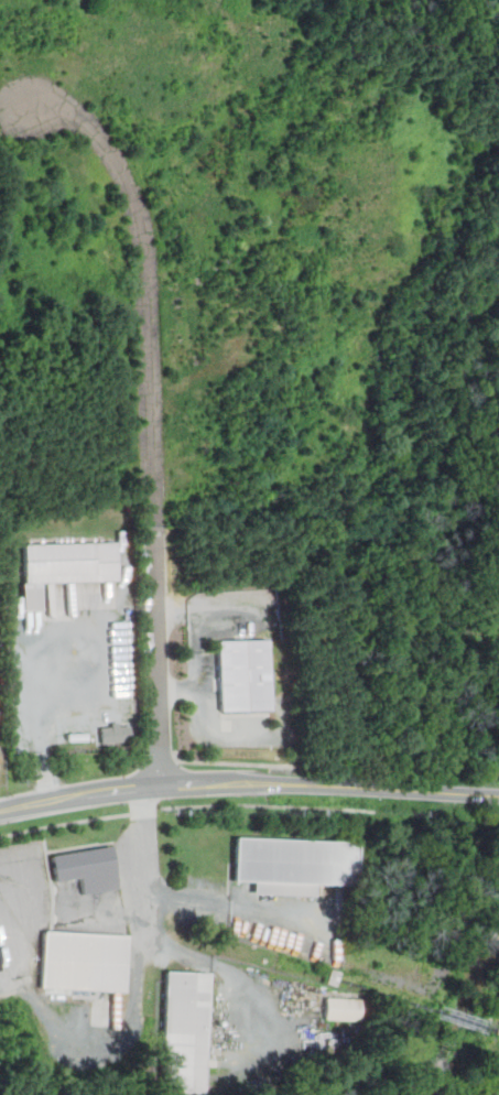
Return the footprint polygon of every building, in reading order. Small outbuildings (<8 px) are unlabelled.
[(23,544),(24,584),(22,584),(23,610),(42,609),(41,583),(118,581),(117,541),(23,544)] [(223,712),(271,709),(269,640),(220,641),(223,712)] [(101,727),(102,744),(132,741),(131,725),(120,726),(119,722),(111,723),(112,726),(101,727)] [(237,838),(236,881),(256,881),(254,895),(314,897),(314,885),(354,886),(356,843),(237,838)] [(53,856),(57,881),(82,877),(84,895),(120,888),(113,846),(53,856)] [(45,932),(42,988),(126,993),(129,936),(45,932)] [(332,969),(327,984),(337,986),(341,972),(332,969)] [(166,972),(209,975),(203,1094),(160,1092),(166,972)] [(326,998),(325,1018),(359,1020),(360,999),(326,998)]
